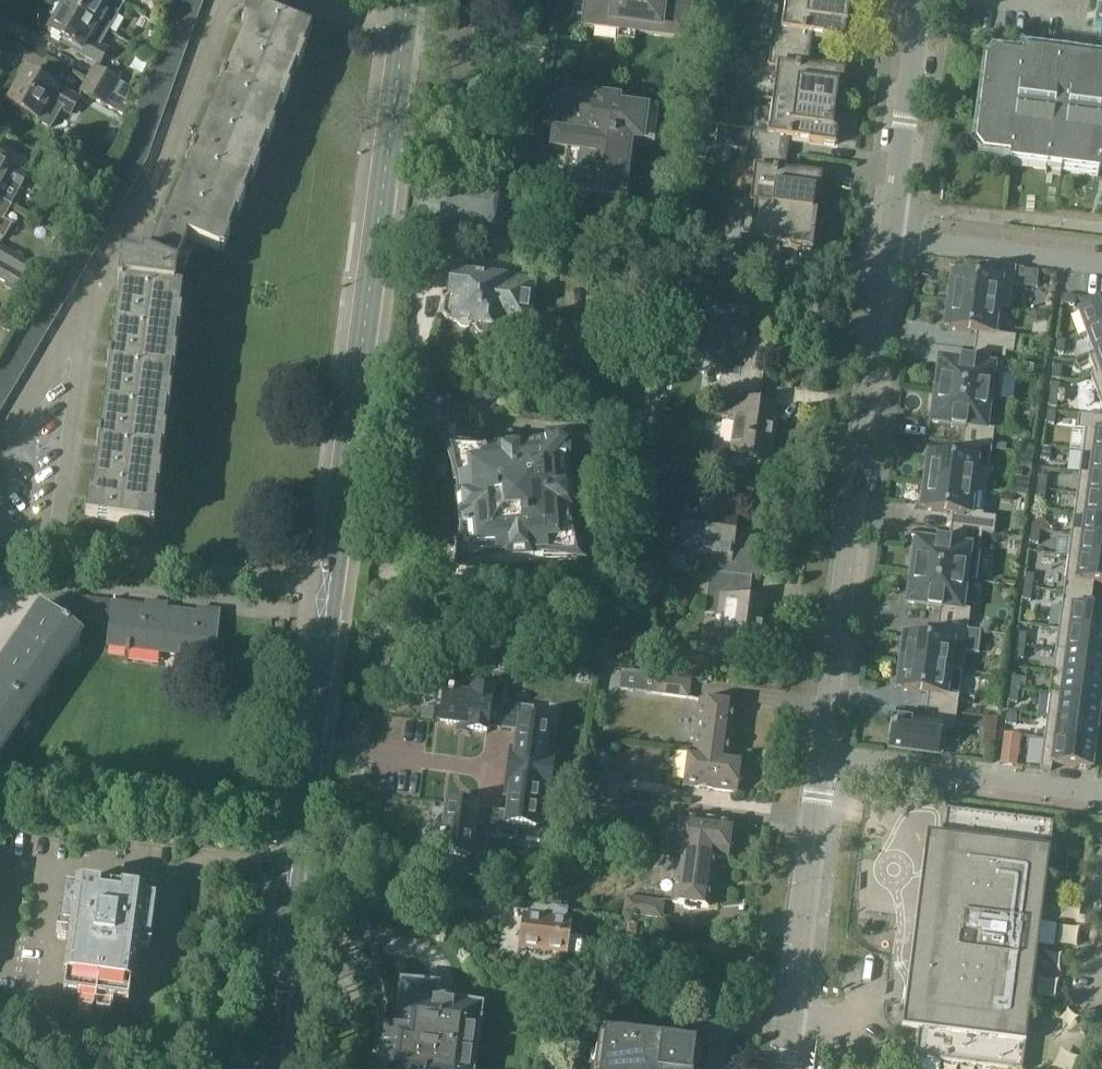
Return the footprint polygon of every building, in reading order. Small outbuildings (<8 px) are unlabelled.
[(63,7),(108,32),(123,5),(124,3),(119,0),(67,0),(63,7)] [(573,16),(586,18),(585,27),(619,31),(636,33),(684,40),(689,2),(672,0),(575,0),(573,16)] [(772,46),(810,51),(812,34),(824,36),(824,37),(844,40),(849,3),(828,0),(786,0),(783,27),(774,26),(772,46)] [(56,19),(48,32),(81,51),(79,54),(100,65),(108,50),(100,46),(108,32),(63,7),(62,8),(59,6),(53,17),(56,19)] [(150,530),(181,294),(174,292),(176,272),(174,271),(187,239),(220,252),(310,32),(251,6),(242,28),(253,32),(233,81),(225,77),(221,87),(229,90),(203,154),(195,151),(191,160),(199,163),(172,230),(163,226),(162,229),(170,232),(156,264),(145,259),(142,265),(122,263),(118,289),(128,291),(118,360),(110,359),(108,369),(117,370),(108,438),(99,437),(98,447),(107,448),(100,500),(88,499),(85,522),(150,530)] [(772,46),(769,66),(777,67),(773,100),(835,108),(838,90),(842,91),(845,72),(820,68),(819,70),(808,68),(810,51),(772,46)] [(976,145),(983,155),(1010,158),(1009,164),(1010,164),(1009,166),(1010,166),(1011,165),(1014,165),(1020,166),(1095,175),(1098,176),(1098,177),(1099,177),(1100,170),(1101,170),(1101,64),(1025,54),(1025,52),(1023,52),(1022,59),(996,56),(986,63),(976,145)] [(93,67),(88,78),(127,100),(131,88),(93,67)] [(79,99),(70,94),(56,86),(55,88),(25,71),(7,103),(38,121),(50,129),(60,110),(70,115),(79,99)] [(88,78),(80,91),(116,111),(127,116),(133,103),(127,100),(88,78)] [(655,109),(612,103),(613,94),(595,92),(594,100),(560,96),(559,105),(542,103),(539,122),(552,123),(548,152),(549,152),(548,162),(560,164),(559,170),(546,168),(544,187),(557,189),(556,196),(623,205),(631,143),(650,146),(655,109)] [(718,128),(716,146),(731,148),(749,151),(787,156),(789,138),(810,141),(810,142),(835,146),(838,127),(833,126),(835,108),(773,100),(769,133),(751,131),(751,133),(718,128)] [(716,146),(714,160),(729,162),(731,148),(716,146)] [(749,151),(746,170),(754,172),(750,204),(817,213),(817,212),(812,212),(815,194),(819,195),(822,176),(797,172),(796,174),(784,172),(787,156),(749,151)] [(9,203),(11,204),(28,175),(0,159),(0,198),(9,203)] [(440,225),(483,230),(494,232),(499,190),(445,183),(440,225)] [(0,198),(0,223),(4,216),(2,216),(9,203),(0,198)] [(742,237),(739,258),(778,263),(780,245),(792,246),(791,248),(812,250),(817,213),(750,204),(750,205),(755,206),(751,238),(742,237)] [(511,240),(492,237),(491,250),(509,253),(511,240)] [(30,281),(33,276),(27,273),(33,262),(0,243),(0,264),(30,281)] [(30,281),(0,264),(0,279),(6,282),(4,286),(22,296),(30,281)] [(949,302),(1011,310),(1016,268),(986,264),(984,279),(959,276),(953,275),(951,287),(949,286),(947,299),(950,300),(949,302)] [(453,321),(453,322),(458,323),(459,324),(459,325),(460,325),(461,326),(463,327),(464,327),(465,327),(467,327),(469,327),(471,326),(472,324),(499,327),(499,320),(511,321),(513,325),(519,325),(522,322),(529,323),(531,299),(535,299),(536,285),(453,274),(452,278),(451,279),(450,279),(449,281),(448,282),(447,284),(447,285),(447,287),(447,288),(448,289),(448,290),(449,291),(451,292),(450,297),(445,301),(443,315),(447,320),(453,321)] [(616,293),(588,290),(586,308),(613,312),(616,293)] [(1063,295),(1062,304),(1075,306),(1076,297),(1063,295)] [(1011,311),(1011,310),(949,302),(949,305),(947,304),(945,317),(947,317),(946,329),(977,333),(975,348),(1006,352),(1014,353),(1016,337),(999,335),(1002,310),(1011,311)] [(1086,334),(1101,328),(1101,304),(1079,313),(1086,334)] [(693,316),(688,353),(723,357),(721,373),(763,378),(766,357),(768,342),(767,342),(766,347),(745,344),(749,311),(727,308),(708,306),(706,317),(693,316)] [(20,328),(41,340),(47,330),(26,317),(20,328)] [(14,338),(35,351),(41,340),(20,328),(14,338)] [(1086,334),(1093,352),(1088,354),(1089,355),(1101,350),(1101,328),(1086,334)] [(8,349),(29,361),(35,351),(14,338),(8,349)] [(1066,341),(1057,340),(1056,353),(1064,354),(1066,341)] [(1006,352),(975,348),(973,362),(967,362),(961,361),(960,365),(941,362),(939,376),(937,376),(935,389),(938,389),(937,392),(1000,400),(1006,352)] [(2,359),(23,372),(29,361),(8,349),(2,359)] [(1101,373),(1101,350),(1089,355),(1096,374),(1091,376),(1091,377),(1101,373)] [(17,382),(23,372),(2,359),(0,362),(0,372),(17,382)] [(1063,367),(1054,366),(1052,379),(1061,380),(1063,367)] [(11,392),(17,382),(0,372),(0,386),(11,392)] [(716,412),(715,417),(736,419),(731,454),(768,459),(775,405),(754,402),(757,381),(763,382),(763,378),(721,373),(716,412)] [(1091,377),(1098,396),(1101,395),(1101,373),(1091,377)] [(1050,395),(1058,397),(1060,384),(1052,383),(1050,395)] [(5,403),(11,392),(0,386),(0,400),(5,403)] [(1000,402),(1000,400),(937,392),(937,396),(935,395),(933,408),(935,408),(933,423),(952,425),(952,428),(958,429),(958,430),(964,431),(962,445),(992,449),(995,429),(990,428),(990,427),(993,401),(1000,402)] [(1058,397),(1050,395),(1048,406),(1057,408),(1058,397)] [(1056,412),(1048,411),(1046,424),(1055,425),(1056,412)] [(1083,452),(1101,455),(1101,418),(1079,415),(1079,417),(1077,429),(1085,431),(1083,452)] [(532,456),(531,450),(482,454),(482,452),(452,455),(455,484),(457,484),(461,542),(457,543),(456,538),(455,538),(458,573),(491,570),(491,568),(487,569),(487,564),(545,559),(545,561),(575,559),(573,529),(571,529),(570,516),(567,480),(561,480),(561,468),(570,468),(571,439),(543,445),(544,453),(532,456)] [(992,449),(962,445),(960,460),(929,456),(927,467),(925,467),(923,480),(926,480),(925,483),(987,491),(992,449)] [(1052,448),(1043,447),(1041,460),(1050,461),(1052,448)] [(1083,452),(1080,473),(1101,476),(1101,455),(1083,452)] [(1101,497),(1101,476),(1080,473),(1077,494),(1101,497)] [(1037,488),(1046,490),(1048,477),(1039,476),(1037,488)] [(1014,477),(1011,494),(1028,497),(1030,479),(1014,477)] [(983,516),(987,491),(925,483),(925,485),(923,485),(921,498),(923,498),(922,510),(953,514),(952,517),(951,529),(982,533),(994,535),(996,518),(983,516)] [(1044,502),(1046,490),(1037,488),(1036,501),(1044,502)] [(1077,494),(1074,515),(1101,518),(1101,497),(1077,494)] [(713,554),(711,572),(745,575),(752,576),(765,578),(770,546),(734,541),(739,506),(716,503),(714,517),(683,513),(678,550),(713,554)] [(1101,539),(1101,518),(1074,515),(1072,535),(1101,539)] [(1032,530),(1041,531),(1042,518),(1033,517),(1032,530)] [(936,545),(917,543),(915,557),(913,557),(911,569),(914,570),(913,573),(976,581),(982,533),(951,529),(949,543),(943,542),(942,543),(937,542),(936,545)] [(1041,531),(1032,530),(1030,543),(1039,544),(1041,531)] [(1072,535),(1069,556),(1101,560),(1101,539),(1072,535)] [(1069,556),(1064,592),(1092,596),(1094,583),(1101,584),(1101,560),(1069,556)] [(752,578),(752,576),(745,575),(711,572),(706,614),(725,616),(721,651),(758,656),(765,601),(744,599),(746,577),(752,578)] [(976,582),(976,581),(913,573),(913,576),(911,576),(909,589),(911,589),(909,603),(928,606),(928,609),(934,610),(940,611),(938,626),(968,630),(970,613),(965,612),(969,582),(976,582)] [(1024,587),(1033,588),(1035,575),(1026,574),(1024,587)] [(1033,588),(1024,587),(1023,600),(1031,601),(1033,588)] [(1092,596),(1064,592),(1059,629),(1101,634),(1101,611),(1090,609),(1092,596)] [(130,648),(155,651),(160,610),(69,599),(55,618),(72,629),(78,621),(111,624),(108,647),(110,647),(110,645),(127,647),(127,652),(130,652),(130,648)] [(219,618),(160,610),(155,651),(179,653),(179,659),(182,659),(183,654),(212,657),(211,660),(213,661),(219,618)] [(62,660),(75,641),(76,642),(81,635),(72,629),(55,618),(46,611),(27,638),(23,635),(10,654),(14,657),(0,678),(0,753),(14,733),(12,732),(25,714),(27,715),(37,700),(35,699),(48,681),(49,682),(63,661),(62,660)] [(968,630),(938,626),(936,640),(905,636),(903,648),(901,648),(899,660),(902,661),(901,663),(954,670),(958,645),(966,646),(968,630)] [(1101,657),(1101,634),(1059,629),(1056,651),(1101,657)] [(1016,645),(1025,646),(1027,633),(1018,632),(1016,645)] [(1025,646),(1016,645),(1015,658),(1023,659),(1025,646)] [(1056,651),(1053,673),(1101,679),(1101,657),(1056,651)] [(954,671),(954,670),(901,663),(901,666),(899,665),(897,678),(899,679),(898,690),(929,694),(927,709),(957,713),(959,697),(946,695),(949,671),(954,671)] [(504,704),(505,704),(508,675),(493,673),(491,691),(463,687),(462,696),(453,694),(453,692),(449,692),(448,694),(444,693),(440,723),(468,727),(468,731),(487,734),(488,728),(501,730),(504,704)] [(656,693),(658,678),(622,673),(620,688),(656,693)] [(1101,701),(1101,692),(1101,679),(1053,673),(1050,695),(1101,701)] [(1012,676),(1011,689),(1019,690),(1021,677),(1012,676)] [(688,698),(691,682),(658,678),(656,693),(688,698)] [(1018,703),(1019,690),(1011,689),(1009,702),(1018,703)] [(1098,723),(1101,701),(1050,695),(1047,717),(1098,723)] [(693,722),(690,730),(691,739),(696,739),(694,751),(728,755),(729,755),(735,705),(725,704),(725,701),(719,699),(712,699),(712,702),(701,701),(698,723),(693,722)] [(534,708),(505,704),(504,704),(501,730),(518,732),(515,757),(510,757),(508,772),(551,777),(555,753),(546,752),(550,723),(532,721),(534,708)] [(890,749),(942,755),(943,756),(947,728),(955,729),(957,713),(927,709),(925,719),(925,723),(894,719),(893,721),(891,721),(889,734),(892,734),(890,749)] [(1016,712),(1008,711),(1006,724),(1015,725),(1016,712)] [(998,718),(987,716),(985,731),(996,733),(998,718)] [(1044,739),(1095,746),(1098,723),(1047,717),(1044,739)] [(1019,735),(1005,733),(1001,763),(1015,766),(1019,735)] [(1095,747),(1095,746),(1044,739),(1040,769),(1051,771),(1052,764),(1092,769),(1093,759),(1094,759),(1095,747)] [(689,751),(684,785),(736,792),(741,758),(729,756),(729,755),(728,755),(694,751),(689,751)] [(548,802),(551,777),(508,772),(506,787),(511,788),(507,813),(490,810),(487,836),(517,840),(519,827),(536,829),(540,801),(548,802)] [(588,774),(586,789),(619,793),(621,778),(588,774)] [(619,793),(586,789),(584,803),(617,807),(619,793)] [(482,878),(487,836),(490,810),(477,809),(477,807),(447,803),(442,838),(441,838),(440,842),(442,842),(440,855),(466,859),(463,876),(482,878)] [(914,1058),(997,1068),(1023,1068),(1054,823),(946,809),(943,837),(927,835),(902,1029),(918,1031),(914,1058)] [(675,826),(672,833),(673,841),(677,841),(676,851),(681,852),(715,856),(728,858),(732,824),(680,817),(679,826),(675,826)] [(676,863),(673,872),(674,881),(677,882),(674,903),(709,907),(715,856),(681,852),(679,863),(676,863)] [(393,887),(420,890),(422,876),(395,873),(393,887)] [(84,891),(65,888),(58,936),(72,937),(64,995),(129,1004),(136,946),(150,948),(156,900),(137,898),(138,892),(85,885),(84,891)] [(666,901),(627,896),(625,913),(663,918),(666,901)] [(568,909),(526,903),(520,947),(565,953),(565,952),(580,954),(582,936),(568,935),(569,922),(566,922),(568,909)] [(248,928),(256,929),(258,918),(249,917),(248,928)] [(472,1045),(479,1045),(483,1011),(454,1007),(432,1004),(433,992),(412,989),(413,987),(403,985),(401,1002),(403,1002),(399,1031),(386,1030),(385,1038),(384,1038),(382,1053),(385,1053),(383,1068),(469,1068),(472,1045)] [(603,1033),(601,1052),(606,1053),(604,1067),(599,1066),(599,1068),(688,1068),(691,1050),(665,1047),(666,1041),(603,1033)]
